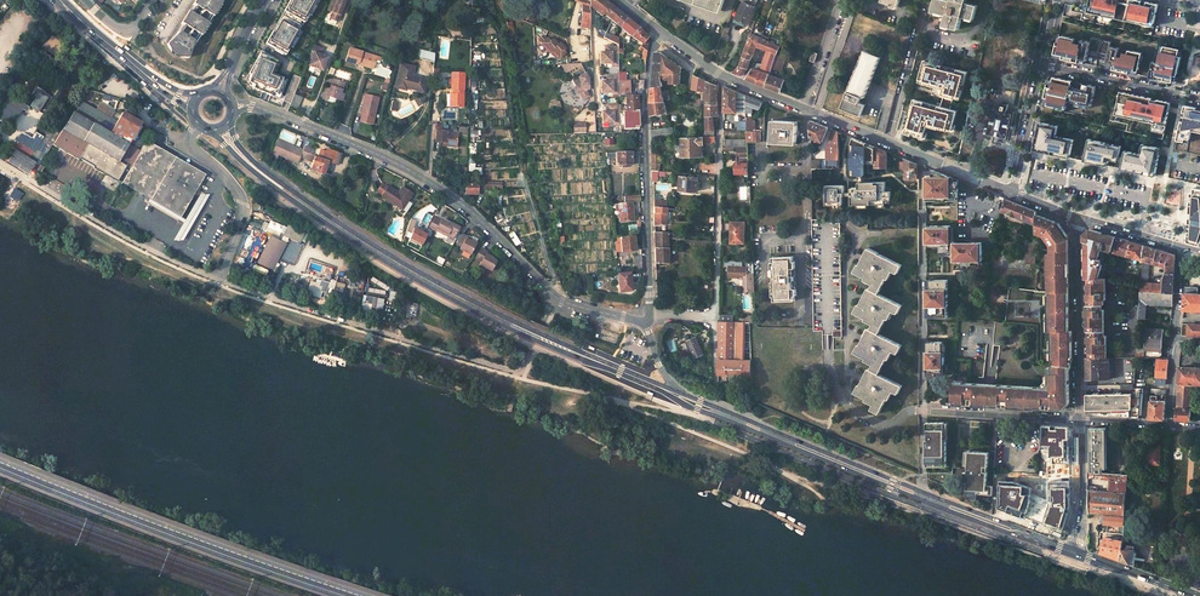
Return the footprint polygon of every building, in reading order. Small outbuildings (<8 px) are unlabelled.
[(219,0),(195,0),(193,4),(213,16),(222,2),(219,0)] [(266,43),(283,53),(288,44),(290,46),(293,47),(302,31),(299,30),(297,28),(305,13),(308,15),(311,16),(320,0),(319,0),(290,0),(266,43)] [(336,1),(332,0),(330,0),(327,10),(332,12),(330,18),(337,21),(345,0),(337,0),(336,1)] [(590,7),(603,18),(605,15),(613,22),(619,12),(604,0),(590,0),(590,7)] [(720,12),(724,0),(688,0),(720,12)] [(743,3),(736,20),(747,24),(759,0),(738,0),(743,3)] [(953,0),(952,2),(947,0),(935,0),(932,12),(938,14),(938,13),(947,16),(944,26),(950,28),(959,30),(962,18),(973,21),(977,7),(967,4),(968,0),(952,0),(953,0)] [(1087,12),(1126,20),(1130,0),(1090,0),(1087,12)] [(1126,20),(1154,26),(1159,4),(1140,0),(1130,0),(1126,20)] [(193,4),(189,11),(209,23),(213,16),(193,4)] [(590,7),(583,4),(582,17),(581,17),(580,18),(580,21),(581,23),(582,23),(582,28),(592,29),(590,7)] [(209,23),(189,11),(181,24),(202,36),(209,23)] [(626,18),(619,12),(613,22),(620,28),(626,18)] [(308,15),(305,13),(297,28),(299,30),(308,15)] [(638,28),(626,18),(620,28),(624,31),(633,38),(643,44),(641,47),(644,49),(648,51),(649,40),(638,28)] [(512,22),(506,23),(510,42),(516,41),(512,22)] [(727,41),(731,29),(725,27),(721,39),(727,41)] [(196,42),(180,32),(167,44),(168,47),(169,50),(171,51),(173,53),(177,56),(180,57),(183,58),(187,58),(196,42)] [(752,34),(751,34),(743,58),(751,61),(753,57),(757,47),(768,51),(778,55),(782,46),(752,34)] [(545,37),(542,36),(539,39),(550,51),(552,50),(560,58),(566,57),(566,53),(565,53),(563,50),(565,48),(559,43),(557,44),(554,40),(551,40),(549,42),(545,37)] [(1059,45),(1056,45),(1054,54),(1063,56),(1062,59),(1078,62),(1079,59),(1087,61),(1088,57),(1107,61),(1106,65),(1113,67),(1113,69),(1129,73),(1130,70),(1138,72),(1140,63),(1142,55),(1142,53),(1128,50),(1127,55),(1118,53),(1119,48),(1110,46),(1111,42),(1091,38),(1090,42),(1082,40),(1081,42),(1075,40),(1075,39),(1061,36),(1059,45)] [(322,48),(313,45),(308,57),(311,58),(309,65),(322,70),(327,57),(320,54),(322,48)] [(1180,49),(1164,46),(1162,53),(1161,53),(1159,63),(1153,62),(1150,77),(1163,80),(1164,77),(1173,79),(1174,76),(1177,76),(1181,58),(1178,57),(1179,51),(1180,49)] [(619,48),(610,47),(610,53),(607,53),(602,53),(602,64),(613,64),(613,66),(619,66),(619,53),(619,51),(619,49),(619,48)] [(380,58),(349,48),(345,61),(354,64),(359,62),(362,66),(371,69),(373,61),(379,63),(380,58)] [(435,53),(420,49),(418,58),(434,62),(435,53)] [(278,60),(261,51),(246,78),(254,89),(279,100),(287,81),(278,77),(272,74),(278,60)] [(778,55),(768,51),(763,66),(761,65),(760,67),(762,68),(761,71),(759,70),(753,68),(747,79),(767,86),(772,73),(774,68),(778,56),(778,55)] [(859,103),(861,97),(864,98),(881,57),(864,51),(848,92),(846,98),(845,98),(841,107),(861,115),(865,105),(859,103)] [(661,52),(655,52),(655,53),(654,66),(652,87),(664,86),(663,80),(670,78),(671,85),(681,84),(680,72),(682,67),(674,63),(661,52)] [(787,59),(778,56),(774,68),(782,71),(787,59)] [(751,61),(743,58),(741,65),(735,72),(742,75),(745,74),(748,70),(751,61)] [(281,62),(278,60),(272,74),(278,77),(278,75),(275,74),(281,62)] [(950,110),(953,99),(953,96),(960,98),(962,91),(960,90),(961,85),(964,86),(967,73),(956,70),(955,74),(941,70),(942,67),(923,62),(918,81),(929,83),(928,86),(943,90),(941,96),(943,96),(940,108),(938,107),(937,111),(923,107),(924,103),(913,100),(909,115),(912,116),(908,129),(906,128),(904,134),(911,137),(911,136),(912,134),(916,135),(915,137),(921,139),(922,133),(925,134),(926,127),(938,130),(938,127),(943,129),(950,130),(951,125),(953,126),(957,112),(950,110)] [(395,87),(406,90),(406,87),(423,92),(426,80),(411,76),(406,75),(409,66),(401,64),(399,73),(395,87)] [(588,78),(584,70),(579,73),(578,71),(572,74),(574,78),(573,78),(573,80),(576,86),(575,90),(576,92),(580,94),(583,100),(589,97),(586,91),(589,90),(588,78)] [(774,74),(772,73),(767,86),(782,92),(786,80),(774,75),(774,74)] [(454,89),(454,95),(452,95),(451,108),(461,108),(463,74),(452,74),(452,79),(450,79),(449,89),(452,89),(454,89)] [(706,80),(695,74),(693,88),(705,91),(706,80)] [(301,77),(294,75),(283,101),(290,104),(294,94),(301,77)] [(620,75),(610,76),(610,82),(608,82),(603,82),(603,93),(614,93),(614,95),(620,95),(620,75)] [(1072,81),(1050,76),(1045,97),(1049,98),(1048,102),(1048,105),(1056,107),(1065,109),(1066,109),(1069,96),(1072,97),(1071,101),(1075,102),(1089,105),(1092,106),(1096,86),(1089,84),(1087,92),(1074,89),(1075,86),(1071,85),(1072,81)] [(330,84),(329,88),(324,86),(320,98),(326,100),(328,96),(337,99),(340,100),(342,93),(345,82),(332,78),(330,84)] [(718,86),(707,81),(706,92),(705,92),(704,99),(706,99),(708,99),(707,104),(718,105),(718,86)] [(1083,88),(1075,86),(1074,89),(1087,92),(1089,84),(1083,83),(1083,88)] [(51,97),(37,86),(33,94),(36,97),(31,106),(32,106),(32,107),(33,109),(35,110),(37,110),(38,111),(44,101),(47,103),(51,97)] [(724,113),(737,113),(747,113),(746,106),(746,96),(725,86),(724,113)] [(662,87),(652,87),(651,110),(651,117),(667,113),(662,87)] [(1022,89),(1017,88),(1014,104),(1022,106),(1025,90),(1022,89)] [(1152,98),(1120,91),(1115,115),(1154,123),(1153,127),(1165,130),(1171,102),(1158,99),(1157,101),(1152,100),(1152,98)] [(302,97),(294,94),(290,104),(289,106),(297,109),(302,97)] [(620,105),(620,110),(639,111),(639,102),(639,95),(620,95),(620,105)] [(763,103),(746,96),(746,106),(760,111),(763,103)] [(378,100),(364,97),(362,108),(363,109),(361,117),(360,123),(372,126),(378,100)] [(69,111),(55,100),(53,103),(63,112),(54,127),(57,129),(63,121),(69,111)] [(80,100),(73,112),(103,130),(114,111),(103,104),(99,111),(96,110),(80,100)] [(1009,105),(1001,103),(1000,108),(1000,109),(999,112),(996,111),(994,111),(989,135),(995,136),(1000,137),(1006,139),(1011,115),(1010,115),(1007,114),(1008,111),(1009,105)] [(718,105),(707,104),(705,137),(714,137),(712,113),(719,113),(718,105)] [(620,110),(620,105),(611,105),(611,112),(608,112),(603,112),(604,124),(615,123),(615,126),(621,126),(620,110)] [(1185,105),(1177,140),(1189,143),(1192,131),(1199,133),(1199,108),(1185,105)] [(120,115),(117,113),(114,116),(118,119),(114,126),(111,131),(112,132),(111,135),(128,144),(128,143),(129,144),(141,123),(139,122),(141,119),(134,116),(135,114),(133,113),(132,114),(126,110),(124,113),(122,112),(120,115)] [(639,111),(620,110),(621,126),(625,126),(625,130),(634,129),(634,127),(638,127),(639,111)] [(117,113),(114,111),(103,130),(111,135),(112,132),(111,131),(114,126),(118,119),(114,116),(117,113)] [(103,130),(73,112),(63,128),(91,145),(83,160),(110,175),(129,144),(128,143),(128,144),(111,135),(103,130)] [(798,123),(772,120),(770,144),(796,146),(798,123)] [(1059,125),(1040,120),(1034,150),(1070,158),(1074,138),(1057,134),(1059,125)] [(828,128),(811,121),(811,139),(822,143),(828,128)] [(585,133),(585,122),(572,123),(572,133),(585,133)] [(753,123),(747,123),(747,130),(747,131),(754,131),(757,131),(757,123),(753,123)] [(56,132),(49,127),(29,160),(14,150),(9,157),(18,162),(24,166),(31,170),(35,164),(56,132)] [(91,145),(63,128),(59,134),(53,143),(83,160),(91,145)] [(672,129),(651,130),(651,140),(672,139),(672,132),(672,129)] [(700,130),(672,132),(672,139),(682,138),(700,137),(700,130)] [(838,132),(833,130),(827,148),(827,160),(836,160),(836,163),(839,163),(838,141),(838,138),(838,132)] [(445,146),(456,147),(457,135),(447,134),(447,131),(436,131),(435,137),(434,142),(437,143),(443,143),(445,143),(445,146)] [(59,134),(56,132),(35,164),(39,166),(47,153),(53,143),(59,134)] [(700,137),(682,138),(682,146),(682,153),(684,153),(684,157),(704,157),(704,144),(704,137),(700,137)] [(875,161),(875,147),(854,138),(851,144),(855,146),(855,153),(851,153),(852,169),(855,170),(855,175),(858,175),(864,175),(864,164),(867,164),(867,161),(875,161)] [(748,139),(724,139),(725,148),(737,147),(748,147),(748,142),(748,139)] [(1122,146),(1089,139),(1084,161),(1108,166),(1110,160),(1118,161),(1122,146)] [(146,140),(140,151),(122,183),(180,217),(192,197),(197,189),(205,174),(146,140)] [(301,159),(305,160),(308,153),(310,154),(312,150),(304,146),(303,148),(302,151),(276,140),(274,147),(301,159)] [(129,144),(110,175),(122,183),(140,151),(129,144)] [(1161,148),(1142,144),(1140,154),(1125,151),(1121,169),(1155,176),(1161,148)] [(274,147),(270,157),(276,160),(279,155),(299,164),(301,159),(274,147)] [(748,147),(737,147),(737,163),(736,163),(736,173),(734,173),(733,174),(733,177),(735,178),(743,179),(743,173),(749,173),(748,147)] [(887,152),(875,147),(875,161),(875,164),(876,168),(887,168),(887,152)] [(329,162),(337,165),(341,154),(333,152),(327,149),(326,152),(320,150),(318,158),(322,159),(323,159),(328,161),(329,162)] [(314,155),(310,154),(308,153),(305,160),(308,161),(312,163),(310,168),(315,169),(314,172),(323,175),(328,161),(323,159),(322,159),(318,158),(314,156),(314,155)] [(638,153),(606,153),(607,159),(617,158),(617,166),(639,165),(638,153)] [(917,164),(904,159),(904,162),(903,169),(903,179),(917,179),(917,164)] [(820,170),(820,160),(812,160),(812,170),(820,170)] [(957,201),(957,181),(931,170),(931,175),(925,175),(925,198),(936,197),(936,201),(957,201)] [(679,190),(698,191),(699,177),(694,177),(695,174),(680,173),(679,190)] [(492,182),(481,182),(481,189),(492,190),(492,182)] [(502,183),(492,182),(492,190),(502,190),(502,183)] [(891,200),(891,191),(885,192),(884,182),(865,183),(858,183),(858,188),(851,188),(851,205),(885,204),(885,200),(891,200)] [(382,183),(376,193),(382,196),(388,187),(382,183)] [(477,184),(466,183),(465,194),(477,194),(477,184)] [(844,196),(844,186),(825,186),(825,205),(842,205),(842,196),(844,196)] [(381,198),(402,211),(412,195),(405,190),(403,193),(400,191),(398,194),(388,187),(382,196),(381,198)] [(1191,187),(1190,197),(1188,243),(1199,246),(1199,189),(1191,187)] [(204,193),(197,189),(192,197),(200,201),(204,193)] [(1035,212),(1005,200),(1001,211),(1035,225),(1035,215),(1035,212)] [(259,203),(255,202),(249,214),(254,216),(259,203)] [(627,204),(618,204),(620,223),(633,221),(632,203),(627,204)] [(270,208),(269,207),(266,211),(274,216),(277,213),(270,208)] [(666,210),(653,209),(653,216),(654,231),(662,231),(662,225),(665,226),(665,211),(671,212),(671,210),(666,210)] [(1051,253),(1051,266),(1048,266),(1048,286),(1051,286),(1051,291),(1069,292),(1067,234),(1057,224),(1035,215),(1035,225),(1035,230),(1040,232),(1039,234),(1043,236),(1051,244),(1051,253)] [(452,226),(434,217),(429,227),(437,231),(437,229),(448,235),(447,236),(453,239),(459,227),(453,224),(452,226)] [(421,246),(426,235),(414,228),(416,220),(410,218),(406,231),(412,233),(409,241),(416,245),(417,244),(421,246)] [(269,222),(268,224),(263,222),(261,230),(279,234),(279,231),(283,232),(285,225),(269,222)] [(746,223),(732,222),(732,238),(734,238),(734,242),(746,243),(746,223)] [(299,230),(287,225),(285,231),(296,236),(299,230)] [(982,260),(982,242),(967,243),(967,245),(959,245),(959,242),(953,242),(953,238),(950,238),(950,225),(926,225),(926,243),(937,242),(937,244),(939,244),(939,251),(948,251),(948,255),(954,255),(954,260),(963,260),(963,264),(972,264),(972,260),(982,260)] [(1108,258),(1103,255),(1107,246),(1116,250),(1120,237),(1121,235),(1096,227),(1084,234),(1085,278),(1086,278),(1104,276),(1108,258)] [(684,234),(654,233),(654,242),(655,264),(667,264),(667,236),(684,237),(684,234)] [(470,240),(466,239),(467,237),(462,234),(456,245),(461,247),(460,249),(464,251),(470,255),(476,244),(470,240)] [(238,257),(246,260),(254,238),(246,235),(238,257)] [(269,239),(256,263),(272,271),(286,244),(270,236),(269,239)] [(633,237),(620,238),(619,239),(614,240),(616,259),(622,258),(621,253),(635,252),(633,237)] [(1143,246),(1120,237),(1116,250),(1115,253),(1142,260),(1143,246)] [(1025,243),(1025,263),(1035,264),(1035,243),(1025,243)] [(1166,252),(1143,246),(1142,260),(1150,262),(1165,266),(1166,252)] [(486,252),(481,247),(475,258),(481,261),(479,265),(491,271),(496,261),(491,257),(486,253),(486,252)] [(901,265),(868,248),(861,260),(859,264),(854,274),(871,282),(867,289),(866,288),(862,297),(858,305),(857,305),(852,314),(872,323),(869,330),(867,330),(863,337),(859,346),(858,345),(853,354),(874,364),(870,371),(869,370),(864,379),(860,387),(860,386),(855,395),(874,405),(871,412),(880,416),(892,393),(899,396),(903,386),(879,375),(891,352),(897,355),(902,346),(879,335),(890,311),(896,314),(901,306),(878,294),(889,271),(896,274),(901,265)] [(1175,255),(1166,252),(1165,266),(1165,278),(1174,278),(1175,255)] [(641,256),(633,257),(633,271),(642,271),(641,256)] [(793,256),(772,257),(772,262),(771,262),(771,270),(772,270),(773,290),(771,290),(771,297),(773,297),(773,302),(794,301),(794,296),(796,296),(796,289),(794,289),(793,269),(795,269),(795,261),(793,261),(793,256)] [(1150,264),(1142,263),(1141,282),(1149,283),(1150,264)] [(729,278),(744,278),(744,287),(744,292),(754,292),(753,272),(747,272),(747,268),(742,268),(729,268),(729,278)] [(629,273),(619,274),(620,291),(631,291),(631,280),(630,281),(629,273)] [(1104,276),(1086,278),(1087,300),(1088,300),(1088,304),(1104,304),(1104,300),(1105,300),(1104,276)] [(1149,283),(1141,282),(1141,285),(1140,290),(1153,291),(1173,292),(1174,278),(1165,278),(1151,276),(1151,281),(1153,281),(1153,283),(1149,283)] [(315,283),(310,281),(305,295),(324,299),(327,288),(333,290),(336,281),(330,279),(329,283),(316,279),(315,283)] [(948,318),(948,294),(947,294),(945,294),(945,290),(947,290),(948,290),(948,280),(930,280),(930,290),(926,290),(926,307),(930,307),(930,314),(937,314),(937,318),(948,318)] [(397,292),(388,290),(386,301),(395,302),(397,292)] [(1153,291),(1140,290),(1139,319),(1145,319),(1146,303),(1152,303),(1153,291)] [(813,291),(805,291),(806,328),(814,327),(813,291)] [(1046,291),(1046,363),(1053,364),(1070,366),(1070,358),(1069,358),(1069,331),(1058,331),(1058,325),(1069,324),(1069,292),(1051,291),(1048,291),(1046,291)] [(1173,292),(1153,291),(1152,303),(1172,304),(1173,292)] [(1184,292),(1183,309),(1199,311),(1199,293),(1184,292)] [(384,300),(364,296),(362,307),(382,310),(384,300)] [(937,318),(937,314),(930,314),(930,307),(926,307),(926,318),(937,318)] [(1086,308),(1085,308),(1086,330),(1089,330),(1089,335),(1088,335),(1088,357),(1106,357),(1106,335),(1104,335),(1104,308),(1086,308)] [(721,322),(719,322),(718,360),(751,360),(750,323),(745,322),(734,322),(721,322)] [(1189,323),(1188,333),(1199,334),(1199,324),(1189,323)] [(1162,328),(1147,327),(1146,345),(1146,357),(1161,356),(1162,328)] [(696,335),(687,340),(694,358),(704,353),(696,335)] [(944,373),(944,352),(942,352),(942,342),(927,342),(927,353),(928,353),(928,357),(927,357),(927,375),(929,375),(936,375),(936,373),(944,373)] [(1146,345),(1137,345),(1136,357),(1139,357),(1146,357),(1146,345)] [(1088,357),(1086,357),(1087,380),(1100,379),(1100,361),(1106,361),(1106,357),(1088,357)] [(1168,359),(1158,358),(1156,383),(1166,384),(1168,359)] [(751,360),(718,360),(718,373),(726,373),(726,368),(742,368),(742,373),(751,373),(751,360)] [(1010,405),(1036,406),(1036,408),(1062,410),(1062,407),(1067,402),(1069,402),(1069,369),(1070,368),(1070,366),(1053,364),(1051,366),(1051,374),(1047,374),(1047,384),(1043,388),(1038,388),(1038,389),(1035,389),(1035,387),(1015,386),(1014,388),(1010,387),(1011,386),(1003,385),(1003,387),(999,387),(999,385),(979,384),(979,385),(976,385),(976,384),(967,383),(967,385),(964,385),(964,383),(954,382),(953,401),(965,402),(975,402),(1000,404),(1010,405)] [(1179,366),(1178,383),(1179,383),(1178,407),(1177,406),(1176,419),(1191,421),(1193,408),(1192,408),(1193,384),(1199,385),(1199,367),(1179,366)] [(1088,391),(1087,391),(1088,408),(1100,415),(1132,417),(1134,387),(1134,384),(1122,384),(1122,391),(1117,390),(1117,392),(1100,392),(1100,390),(1095,390),(1095,388),(1088,388),(1088,391)] [(938,387),(919,387),(919,398),(938,398),(938,387)] [(1142,387),(1134,387),(1132,417),(1140,418),(1142,387)] [(1155,400),(1151,400),(1150,419),(1165,420),(1166,400),(1155,400)] [(946,467),(947,439),(945,439),(945,434),(945,423),(927,423),(927,431),(928,431),(928,440),(927,440),(927,464),(934,464),(941,464),(941,467),(946,467)] [(1052,426),(1043,425),(1043,434),(1052,434),(1052,426)] [(1108,428),(1090,429),(1090,472),(1107,473),(1108,428)] [(1139,430),(1131,430),(1130,445),(1138,446),(1139,430)] [(1073,434),(1058,434),(1058,454),(1073,454),(1073,434)] [(1052,437),(1042,436),(1041,460),(1047,460),(1048,453),(1051,453),(1052,437)] [(1161,446),(1148,445),(1147,465),(1160,465),(1161,446)] [(987,486),(988,472),(985,472),(985,467),(989,468),(989,453),(969,452),(968,473),(965,473),(964,484),(968,484),(967,496),(977,500),(978,494),(987,495),(987,491),(994,492),(994,486),(987,486)] [(1128,474),(1109,473),(1108,491),(1127,492),(1127,485),(1128,474)] [(1003,496),(1004,484),(994,484),(994,486),(994,492),(994,495),(1003,496)] [(1108,491),(1088,490),(1088,514),(1125,516),(1127,492),(1108,491)] [(1125,517),(1108,516),(1108,525),(1124,526),(1124,525),(1125,517)] [(1123,541),(1105,537),(1100,553),(1120,561),(1121,549),(1123,541)] [(1137,552),(1121,549),(1120,561),(1135,566),(1137,552)]
